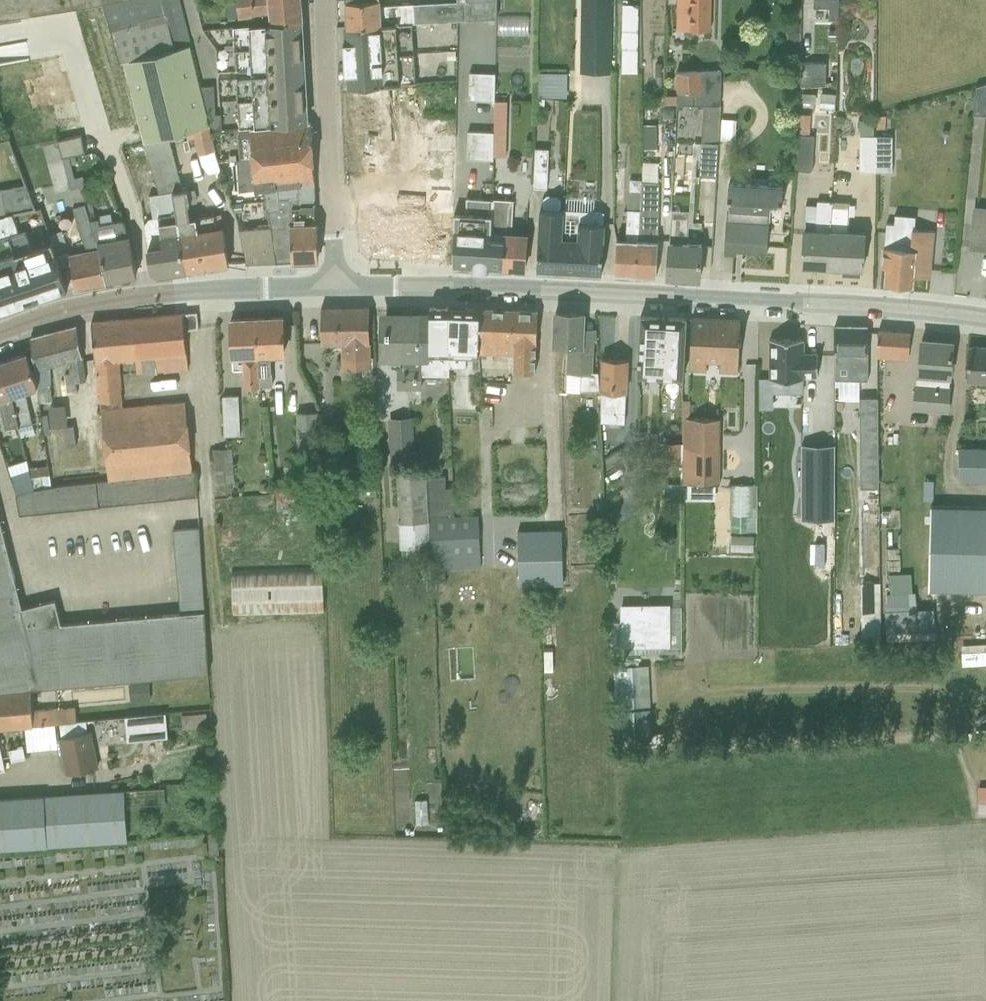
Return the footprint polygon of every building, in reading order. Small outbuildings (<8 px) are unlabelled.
[(121,0),(0,0),(0,21),(102,4),(121,0)] [(181,190),(167,136),(184,132),(186,140),(193,138),(197,155),(198,155),(200,164),(208,174),(220,171),(189,47),(191,47),(180,0),(121,0),(102,4),(138,122),(159,193),(171,191),(181,190)] [(301,20),(300,0),(288,0),(237,5),(238,18),(268,15),(269,24),(301,20)] [(347,1),(348,4),(345,4),(346,15),(348,15),(349,26),(348,26),(348,27),(411,23),(414,23),(413,3),(379,5),(379,0),(371,0),(347,1)] [(413,3),(414,23),(497,17),(497,0),(456,0),(456,1),(413,3)] [(579,71),(609,72),(610,0),(581,0),(579,71)] [(709,30),(710,0),(676,0),(675,39),(684,39),(685,29),(709,30)] [(837,19),(837,0),(813,0),(812,7),(829,8),(828,19),(837,19)] [(637,5),(621,5),(620,73),(636,73),(637,5)] [(526,17),(497,17),(496,31),(526,32),(526,17)] [(269,24),(232,28),(235,67),(239,71),(251,71),(251,79),(239,79),(236,83),(238,127),(306,122),(301,20),(269,24)] [(415,84),(411,23),(348,27),(344,27),(344,41),(342,41),(344,73),(347,73),(347,87),(397,84),(415,84)] [(798,86),(824,83),(825,63),(799,62),(798,86)] [(702,105),(719,106),(720,70),(675,72),(676,92),(677,92),(677,96),(664,96),(663,104),(677,104),(702,105)] [(113,72),(92,72),(92,83),(113,83),(113,72)] [(468,101),(494,101),(495,73),(468,72),(468,101)] [(547,76),(537,75),(536,98),(546,99),(547,76)] [(339,87),(343,175),(400,172),(397,84),(347,87),(339,87)] [(975,87),(972,114),(985,116),(985,84),(975,87)] [(213,86),(201,86),(212,129),(220,129),(220,114),(214,114),(213,86)] [(819,110),(834,110),(835,94),(820,93),(819,110)] [(493,132),(492,156),(505,157),(506,101),(494,101),(493,132)] [(676,130),(677,104),(663,104),(663,129),(676,130)] [(692,142),(688,211),(688,226),(699,227),(700,222),(691,221),(694,181),(715,183),(719,106),(702,105),(700,142),(692,142)] [(796,171),(811,172),(813,136),(808,136),(809,115),(799,115),(796,171)] [(719,140),(733,140),(734,119),(720,118),(719,140)] [(859,172),(874,172),(875,136),(872,136),(872,121),(859,121),(859,172)] [(306,122),(238,127),(236,128),(239,159),(311,153),(309,122),(306,122)] [(661,160),(660,127),(647,127),(647,160),(661,160)] [(467,132),(466,160),(492,160),(492,156),(493,132),(467,132)] [(70,190),(79,186),(85,185),(83,176),(74,178),(68,157),(84,154),(80,135),(57,141),(70,190)] [(389,261),(444,264),(446,228),(453,228),(454,212),(455,137),(424,136),(423,212),(404,211),(404,217),(392,216),(389,261)] [(874,172),(891,172),(891,136),(875,136),(874,172)] [(532,189),(546,189),(548,149),(534,148),(532,189)] [(314,184),(311,153),(239,159),(235,159),(238,191),(262,189),(314,184)] [(635,239),(634,276),(655,277),(657,240),(658,181),(657,165),(642,164),(640,192),(638,239),(635,239)] [(613,168),(613,204),(624,204),(625,168),(613,168)] [(726,209),(723,251),(766,253),(769,208),(780,208),(782,186),(728,183),(726,201),(729,201),(729,209),(726,209)] [(0,217),(10,215),(35,209),(25,184),(0,189),(0,217)] [(315,203),(314,184),(262,189),(266,209),(289,208),(299,208),(299,204),(315,203)] [(70,263),(75,287),(105,281),(99,248),(89,220),(79,186),(70,190),(74,206),(72,206),(82,240),(67,243),(68,250),(70,263)] [(181,190),(171,191),(185,271),(228,264),(221,226),(215,227),(214,215),(189,219),(187,205),(190,205),(187,189),(181,190)] [(185,271),(171,191),(159,193),(149,195),(152,218),(148,219),(144,225),(151,271),(157,270),(158,276),(185,271)] [(638,239),(640,192),(628,191),(625,239),(616,239),(614,275),(634,276),(635,239),(638,239)] [(540,209),(536,270),(558,272),(560,209),(560,199),(556,196),(546,195),(542,199),(542,209),(540,209)] [(453,228),(452,265),(501,268),(503,239),(490,238),(491,200),(470,198),(470,213),(454,212),(453,228)] [(503,239),(501,268),(524,270),(526,233),(511,232),(513,200),(491,199),(491,200),(490,238),(503,239)] [(804,226),(803,226),(801,266),(827,267),(830,201),(816,200),(816,206),(805,205),(804,226)] [(830,201),(827,267),(862,269),(862,261),(863,261),(865,231),(847,230),(849,202),(830,201)] [(317,256),(315,203),(299,204),(299,208),(289,208),(291,262),(313,260),(317,256)] [(392,216),(404,217),(404,211),(404,205),(358,207),(360,254),(366,260),(389,261),(392,216)] [(975,206),(971,247),(985,248),(985,207),(975,206)] [(291,262),(289,208),(266,209),(270,227),(275,262),(291,262)] [(560,209),(558,272),(580,273),(581,239),(577,239),(577,222),(603,223),(604,211),(560,209)] [(670,210),(666,278),(698,280),(700,242),(687,241),(688,226),(688,211),(670,210)] [(6,231),(31,301),(67,289),(60,267),(51,242),(29,250),(24,229),(16,232),(10,215),(0,217),(5,231),(6,231)] [(885,224),(881,267),(886,267),(885,282),(910,284),(911,275),(928,277),(932,231),(913,229),(914,217),(894,215),(893,224),(885,224)] [(31,301),(6,231),(5,231),(0,217),(0,311),(31,301)] [(99,248),(105,281),(123,278),(122,275),(135,272),(127,234),(121,220),(97,224),(96,219),(89,220),(99,248)] [(581,239),(580,273),(601,274),(603,223),(577,222),(577,239),(581,239)] [(275,262),(270,227),(239,229),(245,263),(275,262)] [(70,263),(68,250),(67,250),(61,231),(49,234),(51,242),(60,267),(70,263)] [(368,307),(320,307),(321,345),(341,345),(341,367),(361,367),(361,379),(372,379),(372,357),(370,357),(370,344),(369,344),(368,307)] [(449,307),(448,307),(448,341),(449,366),(465,366),(466,352),(480,352),(480,341),(478,341),(479,310),(479,308),(479,309),(477,309),(477,308),(449,307)] [(479,308),(479,310),(478,341),(480,341),(480,352),(494,353),(494,357),(508,358),(507,370),(512,371),(512,354),(511,354),(513,310),(479,308)] [(512,354),(512,371),(535,372),(537,311),(513,310),(511,354),(512,354)] [(583,312),(555,311),(553,345),(567,345),(566,371),(580,372),(579,389),(598,390),(598,372),(592,372),(594,341),(596,341),(596,340),(582,339),(583,312)] [(163,371),(164,373),(188,370),(184,331),(198,329),(197,312),(91,321),(105,480),(192,471),(184,400),(122,406),(121,400),(122,400),(119,367),(136,366),(137,374),(163,371)] [(425,336),(425,389),(447,388),(446,314),(425,314),(425,336)] [(663,316),(640,315),(637,375),(660,376),(663,316)] [(683,377),(685,317),(663,316),(660,376),(683,377)] [(281,317),(256,318),(260,388),(272,386),(271,356),(283,356),(281,317)] [(260,388),(256,318),(230,319),(232,370),(241,370),(242,388),(260,388)] [(691,318),(688,370),(705,371),(705,362),(718,363),(718,372),(737,373),(740,320),(691,318)] [(58,330),(65,362),(71,360),(72,366),(68,367),(69,374),(64,375),(66,396),(77,395),(75,382),(85,380),(82,357),(76,325),(58,330)] [(867,326),(834,326),(834,377),(834,379),(867,380),(867,357),(867,326)] [(35,369),(32,370),(37,388),(39,403),(52,401),(49,367),(65,362),(58,330),(30,338),(35,369)] [(878,330),(875,357),(908,359),(910,332),(878,330)] [(425,336),(378,336),(378,359),(403,360),(403,366),(398,366),(397,389),(425,389),(425,336)] [(803,339),(769,339),(769,379),(771,379),(803,379),(803,375),(817,375),(817,352),(803,352),(803,339)] [(916,377),(914,397),(913,406),(946,409),(952,342),(921,339),(918,377),(916,377)] [(967,381),(985,381),(985,342),(967,341),(967,381)] [(0,362),(0,363),(11,397),(18,426),(32,423),(25,392),(37,388),(32,370),(27,353),(0,362)] [(602,358),(599,420),(624,421),(627,359),(602,358)] [(5,429),(18,426),(11,397),(0,363),(0,410),(5,429)] [(769,379),(758,379),(758,403),(771,403),(771,391),(771,379),(769,379)] [(224,435),(239,435),(237,395),(222,396),(224,435)] [(877,397),(858,397),(859,488),(878,488),(878,486),(877,397)] [(317,411),(295,412),(296,470),(298,470),(298,478),(319,478),(317,414),(317,411)] [(321,414),(317,414),(319,478),(320,500),(334,500),(334,439),(321,439),(321,414)] [(41,417),(47,464),(47,465),(55,464),(48,416),(41,417)] [(412,416),(389,417),(391,458),(412,456),(412,416)] [(687,418),(686,483),(689,483),(713,483),(714,483),(715,418),(690,418),(687,418)] [(834,446),(800,445),(800,518),(834,518),(834,446)] [(985,480),(985,448),(958,447),(958,479),(985,480)] [(215,483),(234,482),(231,448),(212,450),(215,483)] [(6,466),(15,493),(34,490),(28,465),(26,459),(6,466)] [(28,465),(34,490),(50,486),(47,465),(47,464),(33,467),(33,464),(28,465)] [(192,471),(105,480),(50,486),(34,490),(15,493),(19,514),(197,496),(195,471),(192,471)] [(395,474),(397,522),(399,548),(427,546),(424,473),(395,474)] [(453,515),(451,488),(446,488),(445,476),(427,477),(429,516),(453,515)] [(729,484),(728,497),(728,517),(733,517),(733,530),(750,530),(752,484),(729,484)] [(274,504),(295,503),(294,485),(273,487),(274,504)] [(878,488),(880,507),(902,506),(900,486),(878,486),(878,488)] [(932,507),(932,589),(985,589),(985,507),(932,507)] [(429,516),(431,557),(480,555),(478,514),(429,516)] [(204,610),(179,612),(63,624),(59,622),(54,599),(21,608),(0,521),(0,692),(29,689),(208,673),(204,610)] [(172,529),(179,612),(204,610),(199,527),(172,529)] [(562,583),(561,529),(517,530),(519,585),(562,583)] [(322,567),(231,569),(232,616),(323,613),(322,567)] [(621,605),(621,645),(668,645),(668,605),(621,605)] [(614,657),(616,711),(619,741),(651,739),(650,709),(647,665),(638,665),(638,655),(614,657)] [(129,702),(150,700),(148,682),(128,684),(129,702)] [(29,689),(0,692),(0,728),(26,725),(55,723),(59,722),(76,721),(75,707),(31,710),(29,689)] [(182,728),(207,726),(206,712),(181,714),(182,728)] [(126,741),(167,738),(165,713),(124,717),(126,741)] [(76,721),(59,722),(60,738),(58,738),(66,775),(98,768),(91,731),(86,733),(85,720),(76,721)] [(55,723),(26,725),(27,749),(57,746),(55,723)] [(985,811),(985,786),(977,786),(977,811),(985,811)] [(0,796),(0,849),(127,839),(125,809),(165,807),(164,787),(0,796)] [(216,834),(207,835),(209,857),(218,857),(216,834)]
